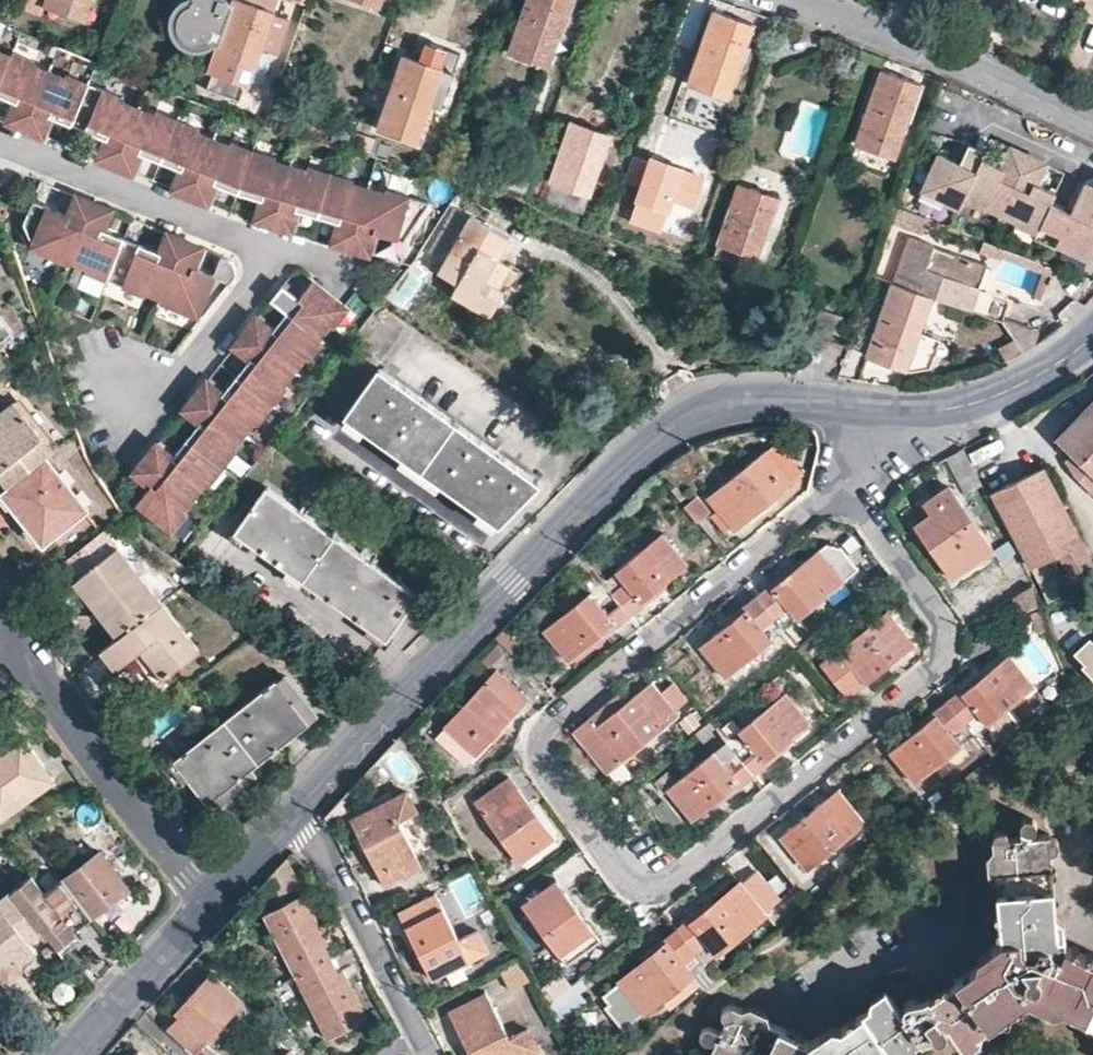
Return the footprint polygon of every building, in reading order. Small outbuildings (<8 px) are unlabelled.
[(44,5),(84,19),(90,0),(46,0),(44,5)] [(234,0),(178,0),(177,1),(172,7),(168,17),(168,25),(170,32),(174,39),(181,45),(187,48),(192,50),(199,50),(209,47),(216,42),(220,43),(205,87),(240,98),(245,83),(250,84),(263,46),(279,51),(290,16),(287,15),(275,10),(279,0),(234,0)] [(290,0),(279,0),(275,10),(287,15),(292,1),(290,0)] [(510,51),(550,66),(573,0),(529,0),(510,51)] [(755,24),(715,9),(690,82),(729,96),(755,24)] [(15,48),(0,41),(0,85),(15,48)] [(30,118),(52,67),(36,60),(38,57),(15,48),(0,85),(0,90),(14,96),(16,90),(22,92),(19,98),(14,111),(30,118)] [(445,68),(405,54),(380,127),(383,128),(417,140),(420,141),(445,68)] [(52,67),(30,118),(47,125),(53,112),(55,106),(60,108),(58,114),(74,121),(76,115),(91,79),(68,70),(67,73),(52,67)] [(921,83),(882,68),(854,143),(894,157),(921,83)] [(103,148),(120,155),(141,104),(126,97),(127,94),(91,79),(76,115),(90,121),(88,126),(103,133),(106,127),(111,129),(109,135),(103,148)] [(148,151),(163,158),(180,117),(158,108),(157,110),(141,104),(120,155),(137,162),(142,149),(145,143),(150,145),(148,151)] [(30,118),(14,111),(11,117),(28,124),(30,118)] [(178,179),(195,186),(216,135),(200,129),(202,125),(180,117),(163,158),(178,164),(181,158),(186,160),(183,166),(178,179)] [(47,125),(30,118),(28,124),(44,131),(47,125)] [(612,134),(572,120),(552,181),(553,181),(590,194),(591,194),(612,134)] [(417,140),(383,128),(376,148),(410,160),(417,140)] [(216,135),(195,186),(212,193),(217,180),(219,174),(225,177),(222,183),(240,190),(255,148),(233,139),(232,142),(216,135)] [(968,142),(965,148),(982,156),(985,150),(983,149),(968,142)] [(145,143),(142,149),(148,151),(150,145),(145,143)] [(1011,146),(1008,153),(1040,168),(1043,161),(1011,146)] [(118,162),(120,155),(103,148),(101,155),(118,162)] [(278,154),(255,148),(240,190),(258,195),(260,190),(265,191),(264,197),(259,211),(277,216),(293,162),(277,158),(278,154)] [(1083,182),(1070,211),(1064,223),(1059,221),(1065,209),(1050,202),(1055,190),(1039,182),(1035,190),(1031,188),(1034,180),(1040,168),(1008,153),(1002,165),(998,173),(993,171),(997,163),(982,156),(965,148),(959,161),(955,169),(951,167),(954,159),(940,152),(920,194),(955,210),(956,207),(966,211),(968,212),(972,214),(976,204),(997,214),(998,211),(1014,218),(1017,219),(1029,225),(1027,228),(1050,238),(1047,244),(1057,248),(1067,253),(1070,248),(1092,258),(1092,255),(1092,186),(1083,182)] [(137,162),(120,155),(118,162),(134,169),(137,162)] [(959,161),(954,159),(951,167),(955,169),(959,161)] [(304,209),(320,214),(332,171),(310,164),(309,167),(293,162),(277,216),(294,221),(298,207),(300,201),(305,203),(304,209)] [(1002,165),(997,163),(993,171),(998,173),(1002,165)] [(355,178),(332,171),(320,214),(336,219),(338,213),(343,214),(341,220),(337,234),(355,239),(370,186),(354,181),(355,178)] [(192,193),(195,186),(178,179),(176,186),(192,193)] [(1039,182),(1034,180),(1031,188),(1035,190),(1039,182)] [(590,194),(553,181),(552,183),(547,197),(585,210),(590,194)] [(780,197),(740,183),(719,242),(759,257),(780,197)] [(212,193),(195,186),(192,193),(209,199),(212,193)] [(386,190),(370,186),(355,239),(372,244),(376,231),(378,225),(383,226),(381,233),(405,240),(431,201),(387,187),(386,190)] [(79,192),(76,198),(93,205),(96,199),(79,192)] [(85,224),(93,205),(76,198),(71,211),(69,217),(63,215),(65,209),(35,196),(32,202),(25,219),(34,240),(32,245),(54,254),(56,251),(71,258),(85,224)] [(110,212),(113,206),(96,199),(93,205),(110,212)] [(110,212),(93,205),(85,224),(71,258),(87,264),(86,267),(108,276),(123,240),(126,234),(110,227),(107,233),(102,231),(104,225),(110,212)] [(1070,211),(1065,209),(1059,221),(1064,223),(1070,211)] [(259,211),(258,217),(275,222),(277,216),(259,211)] [(487,277),(499,254),(509,233),(473,212),(443,270),(462,281),(456,291),(496,313),(508,289),(501,285),(487,277)] [(275,222),(292,227),(294,221),(277,216),(275,222)] [(170,230),(167,236),(184,244),(187,237),(170,230)] [(337,234),(335,240),(353,246),(355,239),(337,234)] [(912,234),(895,282),(934,296),(963,306),(970,286),(980,290),(990,264),(938,245),(938,243),(912,234)] [(138,246),(123,240),(108,276),(145,292),(147,289),(162,295),(184,244),(167,236),(162,249),(159,255),(154,253),(157,247),(141,240),(138,246)] [(203,244),(187,237),(184,244),(201,250),(203,244)] [(372,244),(355,239),(353,246),(370,250),(372,244)] [(759,257),(719,242),(715,255),(755,269),(759,257)] [(201,250),(184,244),(162,295),(200,311),(201,308),(206,310),(233,276),(237,268),(234,260),(228,254),(223,252),(215,272),(200,265),(198,271),(193,269),(195,263),(201,250)] [(513,261),(499,254),(487,277),(501,285),(513,261)] [(413,267),(393,302),(407,309),(427,275),(413,267)] [(289,287),(277,301),(288,310),(321,336),(332,322),(334,324),(349,305),(344,301),(314,277),(304,291),(308,295),(305,300),(300,296),(289,287)] [(934,296),(895,282),(893,281),(865,355),(907,370),(934,296)] [(283,282),(272,297),(277,301),(289,287),(283,282)] [(973,310),(980,290),(970,286),(963,306),(973,310)] [(1011,302),(980,290),(973,310),(1003,321),(1011,302)] [(308,295),(304,291),(300,296),(305,300),(308,295)] [(263,319),(252,333),(295,368),(306,354),(308,356),(323,338),(321,336),(288,310),(278,323),(283,327),(279,331),(274,328),(263,319)] [(0,314),(0,339),(12,329),(0,314)] [(263,319),(258,315),(247,329),(252,333),(263,319)] [(1036,344),(1040,334),(1004,321),(1014,338),(1023,352),(1036,344)] [(274,328),(279,331),(283,327),(278,323),(274,328)] [(252,333),(247,329),(235,343),(241,347),(252,333)] [(248,360),(237,373),(272,401),(287,383),(285,381),(295,368),(252,333),(241,347),(251,355),(256,359),(253,364),(248,360)] [(1023,352),(1014,338),(997,348),(1004,360),(1023,352)] [(823,348),(808,343),(804,356),(819,361),(823,348)] [(11,365),(0,352),(0,374),(11,365)] [(253,364),(256,359),(251,355),(248,360),(253,364)] [(382,365),(347,412),(366,426),(404,454),(443,481),(481,507),(502,522),(535,476),(382,365)] [(212,382),(201,396),(245,431),(255,418),(257,420),(272,401),(237,373),(227,386),(232,390),(228,395),(224,391),(212,382)] [(212,382),(207,378),(196,392),(201,396),(212,382)] [(224,391),(228,395),(232,390),(227,386),(224,391)] [(201,396),(196,392),(185,406),(190,410),(201,396)] [(245,431),(201,396),(190,410),(201,419),(206,423),(202,428),(197,424),(187,436),(222,464),(236,446),(234,444),(245,431)] [(53,448),(15,401),(0,413),(0,473),(9,484),(44,455),(53,448)] [(1065,461),(1072,474),(1089,490),(1092,486),(1092,402),(1056,440),(1072,455),(1065,461)] [(366,426),(347,412),(342,420),(360,434),(366,426)] [(202,428),(206,423),(201,419),(197,424),(202,428)] [(162,445),(151,459),(194,494),(204,481),(207,483),(222,464),(187,436),(177,449),(182,453),(178,458),(173,454),(162,445)] [(162,445),(157,441),(145,455),(151,459),(162,445)] [(711,498),(717,505),(730,522),(733,526),(731,527),(733,531),(802,475),(774,442),(707,496),(709,499),(711,498)] [(982,484),(963,448),(946,457),(964,493),(982,484)] [(173,454),(178,458),(182,453),(177,449),(173,454)] [(443,481),(404,454),(398,462),(438,489),(443,481)] [(44,455),(9,484),(1,490),(43,542),(86,506),(44,455)] [(145,455),(134,469),(139,473),(151,459),(145,455)] [(194,494),(151,459),(139,473),(150,482),(155,486),(152,490),(147,486),(136,500),(171,528),(186,509),(183,507),(194,494)] [(1092,564),(1042,467),(992,492),(1047,601),(1070,591),(1051,555),(1058,551),(1071,575),(1092,564)] [(152,490),(155,486),(150,482),(147,486),(152,490)] [(995,548),(949,484),(924,503),(932,514),(914,525),(952,578),(995,548)] [(333,532),(267,485),(234,529),(388,638),(419,591),(337,535),(339,532),(335,529),(333,532)] [(694,492),(683,501),(697,519),(709,509),(694,492)] [(730,522),(717,505),(710,511),(724,526),(730,522)] [(502,522),(481,507),(475,516),(496,530),(502,522)] [(160,600),(104,526),(66,557),(109,613),(103,618),(117,635),(160,600)] [(602,556),(588,542),(579,550),(586,558),(632,615),(661,592),(657,587),(688,563),(663,532),(608,577),(597,564),(600,562),(602,563),(602,556)] [(756,594),(784,629),(844,581),(818,549),(788,575),(785,571),(756,594)] [(604,638),(632,615),(586,558),(571,570),(590,593),(544,629),(570,659),(600,635),(604,638)] [(1038,605),(1029,589),(1014,597),(1023,613),(1038,605)] [(726,676),(784,629),(756,594),(730,616),(733,619),(699,646),(726,676)] [(117,635),(100,648),(116,670),(139,651),(161,679),(198,649),(160,600),(117,635)] [(914,643),(888,611),(826,659),(829,662),(831,660),(854,688),(852,689),(854,692),(914,643)] [(1089,639),(1075,652),(1085,664),(1083,666),(1092,677),(1092,644),(1089,639)] [(947,698),(975,733),(988,723),(1006,708),(1034,685),(1008,654),(978,680),(975,677),(947,698)] [(502,669),(499,666),(435,737),(465,765),(531,695),(525,690),(522,693),(499,672),(502,669)] [(225,720),(258,763),(311,721),(276,678),(225,720)] [(606,773),(681,712),(677,708),(688,698),(674,681),(663,690),(655,680),(622,706),(614,712),(606,703),(599,709),(607,718),(596,728),(588,718),(571,731),(606,773)] [(726,741),(754,774),(784,751),(780,747),(812,722),(787,691),(726,741)] [(614,712),(622,706),(614,697),(606,703),(614,712)] [(915,782),(975,733),(947,698),(918,722),(921,726),(890,751),(915,782)] [(1022,727),(1006,708),(988,723),(1003,742),(1022,727)] [(596,728),(607,718),(599,709),(588,718),(596,728)] [(207,804),(258,763),(225,720),(173,761),(207,804)] [(0,817),(53,778),(19,732),(0,746),(0,817)] [(726,797),(754,774),(726,741),(668,789),(692,819),(724,793),(726,797)] [(554,836),(509,775),(506,777),(508,780),(503,784),(501,781),(494,785),(497,788),(480,801),(478,799),(475,800),(521,862),(554,836)] [(841,786),(781,834),(808,868),(868,819),(866,817),(863,819),(839,792),(844,788),(841,786)] [(417,812),(406,791),(349,819),(383,888),(388,886),(386,882),(417,867),(419,870),(423,868),(399,821),(417,812)] [(1062,942),(1053,831),(1033,834),(1033,830),(1039,830),(1040,829),(1042,822),(1041,820),(1037,816),(1031,816),(1028,817),(1025,823),(1025,834),(997,836),(1007,947),(920,1006),(916,1003),(911,1005),(908,1010),(907,1012),(909,1015),(906,1016),(891,994),(817,1044),(735,1004),(723,1029),(713,1024),(706,1023),(702,1030),(703,1035),(706,1038),(711,1039),(712,1039),(716,1035),(720,1037),(710,1054),(712,1054),(899,1054),(935,1031),(939,1033),(944,1032),(948,1028),(946,1022),(948,1021),(963,1042),(1030,997),(1040,1001),(1044,993),(1092,1017),(1092,957),(1062,942)] [(100,850),(64,878),(96,921),(108,912),(110,915),(122,904),(119,901),(132,892),(100,850)] [(302,888),(287,859),(271,876),(254,894),(262,908),(302,888)] [(96,921),(64,878),(46,892),(32,874),(0,899),(0,983),(9,976),(11,979),(27,967),(24,964),(42,951),(37,943),(50,933),(61,948),(79,934),(96,921)] [(578,978),(611,952),(556,876),(553,878),(555,880),(526,901),(524,899),(521,902),(578,978)] [(677,928),(704,962),(765,915),(740,883),(708,909),(705,905),(677,928)] [(487,949),(477,929),(458,937),(435,890),(431,892),(433,896),(401,912),(400,908),(396,910),(431,977),(487,949)] [(263,912),(295,975),(329,957),(323,944),(329,941),(304,892),(263,912)] [(691,973),(704,962),(677,928),(648,951),(651,956),(596,998),(621,1028),(662,996),(691,973)] [(63,951),(81,938),(79,934),(61,948),(63,951)] [(329,957),(295,975),(327,1039),(367,1018),(341,968),(336,970),(329,957)] [(531,978),(521,957),(500,967),(511,988),(531,978)] [(244,1001),(212,970),(174,1010),(178,1015),(167,1026),(196,1053),(244,1001)] [(699,982),(691,973),(662,996),(670,1006),(699,982)] [(527,1028),(509,1037),(485,990),(482,991),(484,995),(452,1010),(451,1007),(447,1009),(471,1054),(528,1054),(537,1051),(539,1050),(527,1028)]
